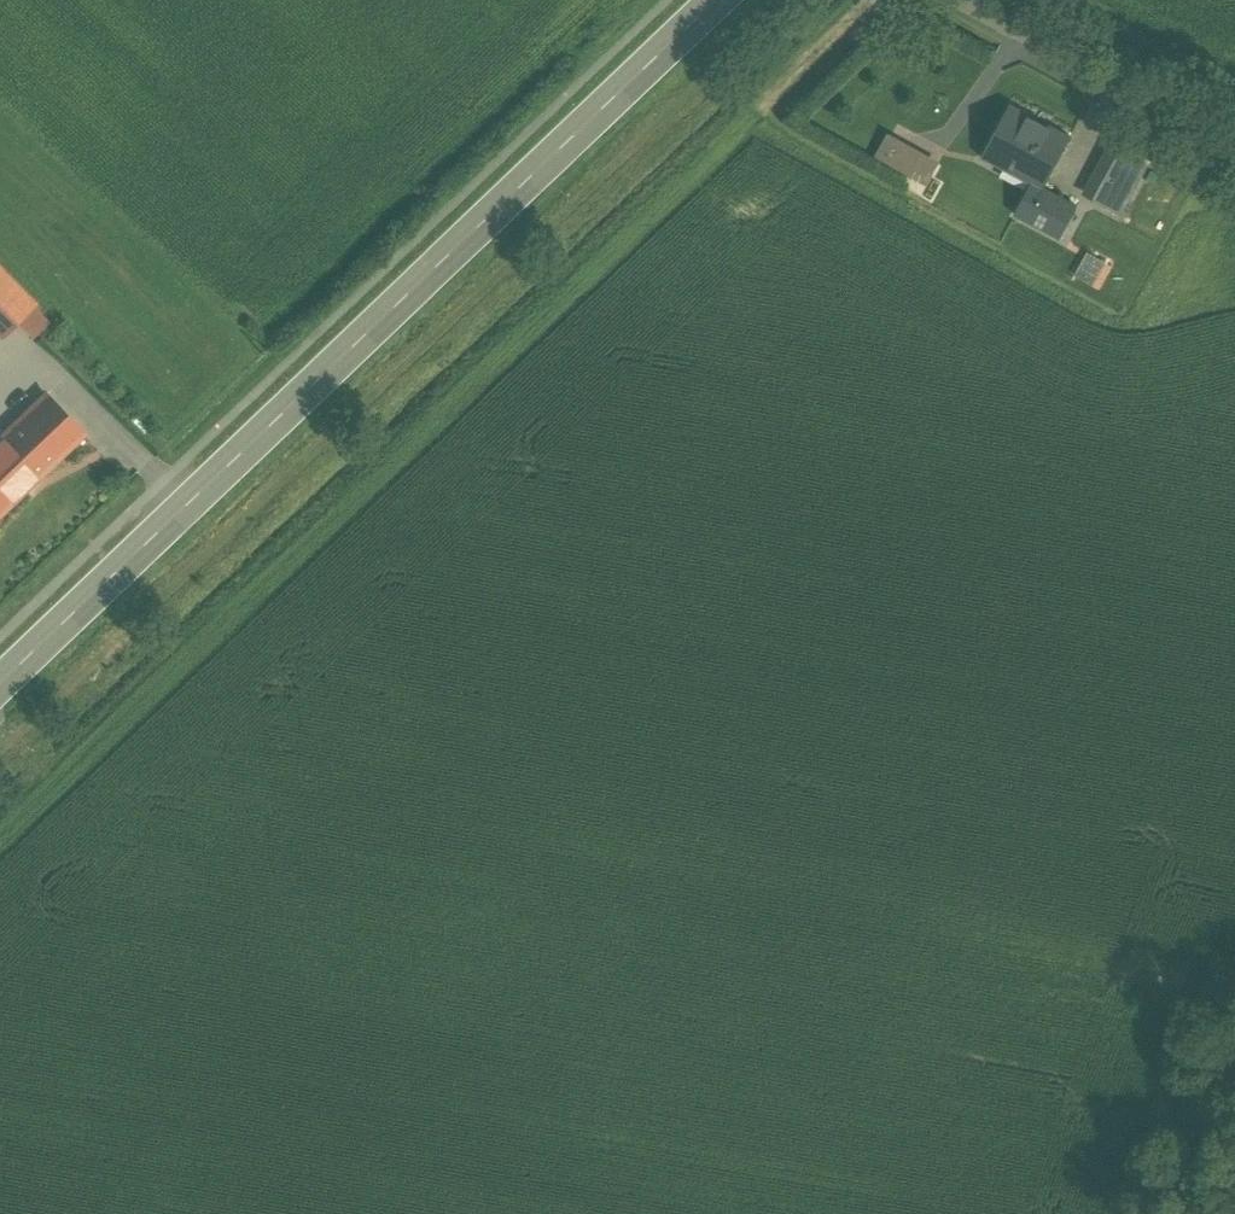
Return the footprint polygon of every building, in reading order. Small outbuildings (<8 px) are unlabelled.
[(1073,113),(1013,85),(983,151),(1043,178),(1073,113)] [(1085,189),(1132,212),(1157,161),(1093,129),(1080,156),(1097,164),(1085,189)] [(894,132),(881,157),(934,186),(947,160),(894,132)] [(1080,175),(1057,162),(1032,209),(1056,221),(1080,175)] [(1080,277),(1102,286),(1112,261),(1090,252),(1080,277)] [(0,269),(0,335),(1,336),(35,304),(0,269)] [(48,323),(34,308),(18,323),(33,338),(48,323)] [(0,439),(0,513),(83,434),(46,395),(0,439)]
